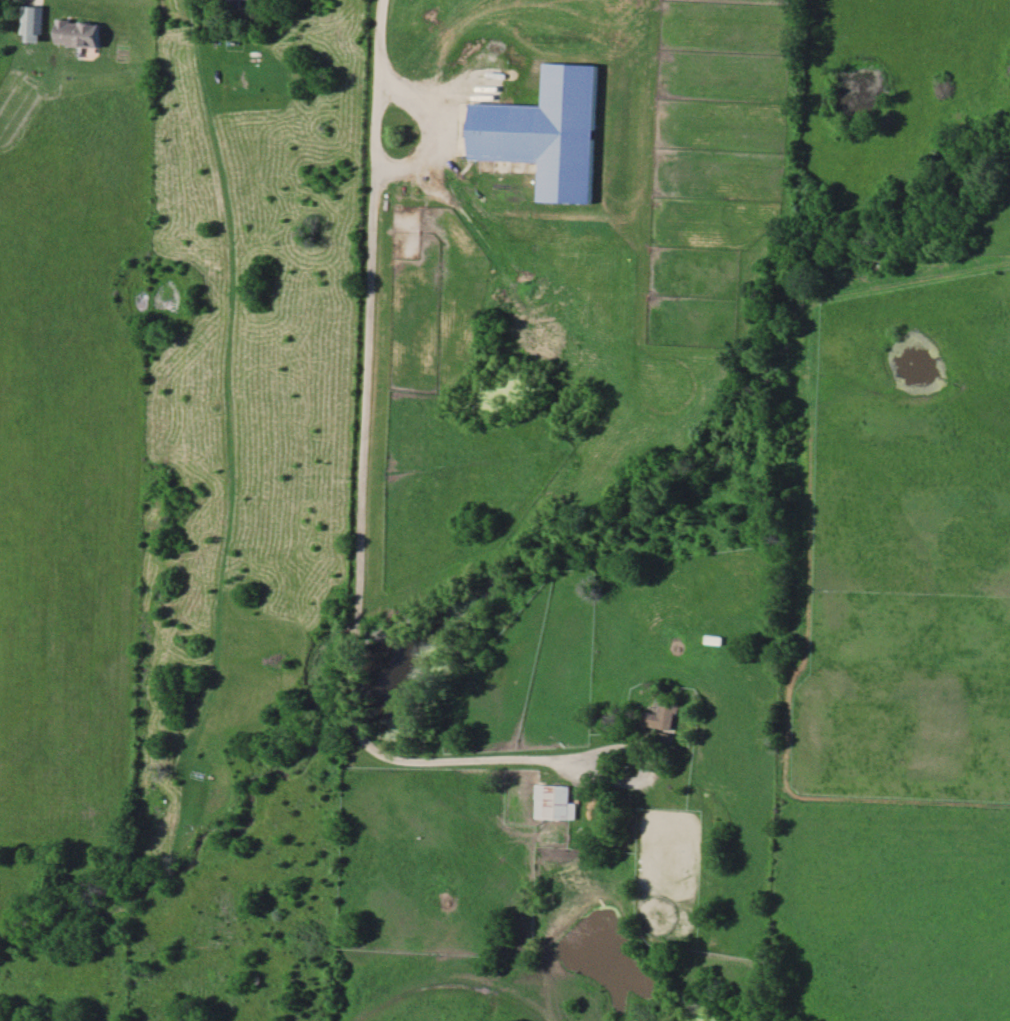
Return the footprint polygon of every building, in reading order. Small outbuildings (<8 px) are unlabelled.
[(45,7),(29,6),(27,42),(43,42),(45,7)] [(100,47),(101,22),(59,20),(58,45),(100,47)] [(541,162),(540,201),(595,203),(600,65),(546,63),(545,106),(472,103),(471,160),(541,162)] [(680,703),(663,701),(661,716),(648,714),(646,727),(676,732),(680,703)] [(577,805),(570,805),(570,786),(538,786),(538,819),(577,820),(577,805)]
